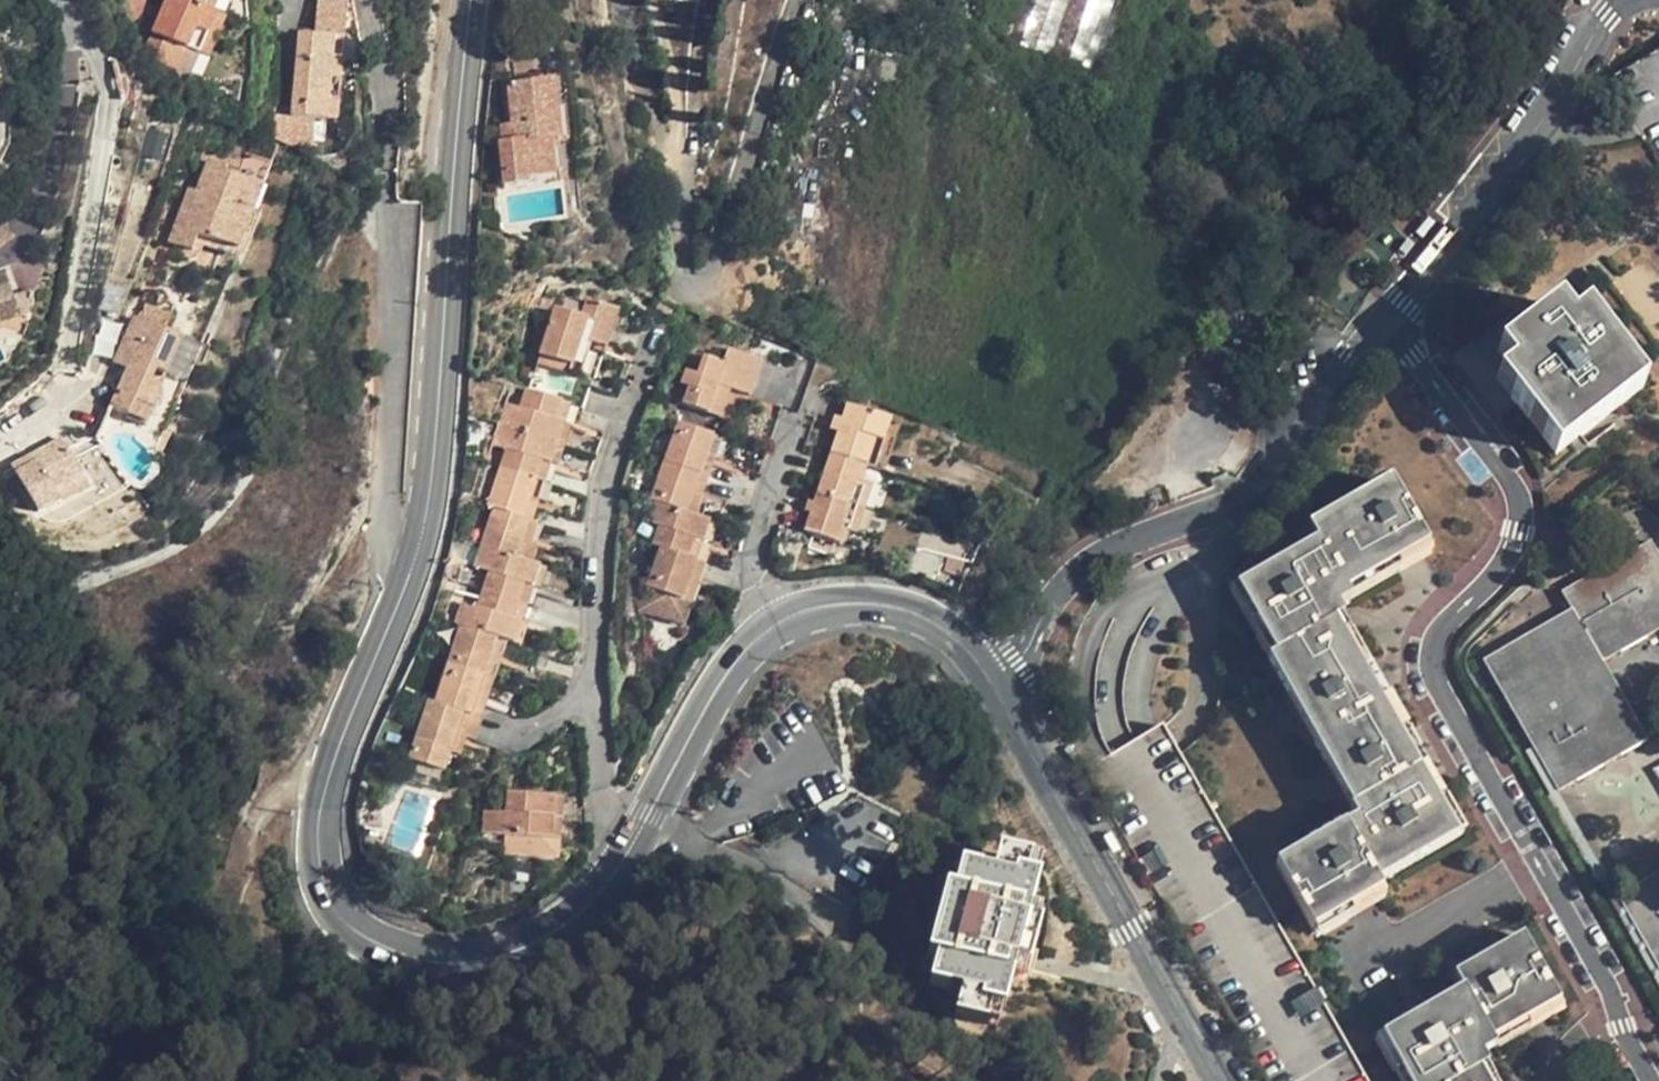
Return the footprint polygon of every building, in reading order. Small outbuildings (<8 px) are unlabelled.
[(146,11),(144,0),(124,0),(127,14),(146,11)] [(214,11),(204,6),(187,0),(182,0),(179,6),(169,2),(163,15),(170,19),(168,22),(163,36),(189,48),(201,53),(219,13),(214,11)] [(204,6),(214,11),(218,0),(206,0),(204,6)] [(316,33),(338,35),(348,36),(352,2),(331,0),(319,0),(316,33)] [(228,17),(219,13),(201,53),(211,57),(228,17)] [(163,15),(156,33),(163,36),(168,22),(170,19),(163,15)] [(927,30),(937,34),(942,21),(933,17),(927,30)] [(299,72),(299,77),(333,80),(338,35),(316,33),(302,32),(299,72)] [(163,36),(156,33),(150,47),(162,52),(158,61),(179,72),(189,48),(163,36)] [(343,81),(348,36),(338,35),(333,80),(343,81)] [(978,45),(974,51),(980,56),(985,51),(978,45)] [(314,121),(330,121),(333,80),(299,77),(299,81),(296,105),(292,144),(313,145),(314,121)] [(508,85),(511,126),(513,142),(499,144),(500,149),(503,186),(528,184),(529,182),(554,179),(550,141),(547,113),(557,111),(553,79),(508,85)] [(341,122),(343,81),(333,80),(330,121),(341,122)] [(276,103),(274,136),(292,144),(296,105),(276,103)] [(560,139),(557,111),(547,113),(550,141),(560,139)] [(499,128),(499,144),(513,142),(511,126),(499,128)] [(227,166),(212,160),(200,191),(191,188),(171,241),(194,250),(200,235),(240,251),(266,186),(226,170),(227,166)] [(14,300),(6,272),(0,274),(0,305),(14,300)] [(532,361),(572,375),(584,342),(592,345),(605,306),(579,299),(574,314),(551,306),(532,361)] [(14,300),(0,305),(0,318),(12,315),(18,312),(14,300)] [(166,325),(172,311),(146,300),(140,313),(166,325)] [(616,310),(605,306),(592,345),(584,342),(572,375),(591,382),(616,310)] [(1556,455),(1560,452),(1643,388),(1585,313),(1572,323),(1559,307),(1500,352),(1512,369),(1498,380),(1556,455)] [(147,429),(162,395),(159,393),(182,340),(137,320),(131,334),(127,346),(139,352),(130,371),(115,407),(130,414),(127,419),(147,429)] [(204,350),(182,340),(159,393),(162,395),(165,397),(180,403),(204,350)] [(117,365),(130,371),(139,352),(127,346),(117,365)] [(675,405),(720,420),(728,393),(740,396),(752,358),(726,349),(720,367),(691,358),(675,405)] [(761,362),(752,358),(740,396),(728,393),(720,420),(738,426),(761,362)] [(498,399),(491,420),(519,430),(549,440),(557,420),(548,416),(556,398),(520,386),(513,405),(498,399)] [(573,404),(556,398),(548,416),(557,420),(549,440),(559,444),(573,404)] [(850,403),(831,455),(865,468),(874,443),(884,447),(893,419),(850,403)] [(499,446),(492,467),(527,479),(534,458),(543,461),(549,440),(519,430),(491,420),(483,441),(499,446)] [(673,425),(659,467),(697,480),(712,439),(673,425)] [(697,480),(709,484),(723,444),(712,439),(697,480)] [(527,479),(540,484),(544,485),(559,444),(549,440),(543,461),(534,458),(527,479)] [(876,471),(884,447),(874,443),(865,468),(876,471)] [(63,476),(70,489),(101,474),(89,452),(59,468),(63,476)] [(831,455),(817,496),(846,506),(852,508),(861,481),(865,468),(831,455)] [(527,479),(492,467),(479,506),(489,509),(515,518),(527,479)] [(659,467),(645,505),(684,520),(697,480),(659,467)] [(57,497),(70,489),(63,476),(50,483),(48,481),(29,491),(35,504),(55,495),(57,497)] [(523,521),(528,523),(540,484),(527,479),(515,518),(523,521)] [(695,524),(709,484),(697,480),(684,520),(695,524)] [(852,508),(862,512),(871,485),(861,481),(852,508)] [(1344,618),(1340,608),(1351,601),(1347,594),(1428,549),(1394,490),(1388,483),(1312,527),(1309,529),(1316,544),(1238,589),(1275,656),(1270,663),(1352,808),(1351,812),(1356,821),(1281,862),(1278,868),(1315,931),(1319,928),(1383,893),(1379,884),(1458,840),(1335,624),(1344,618)] [(846,506),(817,496),(804,535),(838,547),(843,533),(852,508),(846,506)] [(704,527),(695,524),(684,520),(645,505),(644,510),(638,527),(652,532),(646,549),(654,553),(682,562),(689,545),(696,548),(704,527)] [(853,537),(862,512),(852,508),(843,533),(853,537)] [(510,560),(523,521),(515,518),(489,509),(476,548),(510,560)] [(949,539),(974,548),(976,550),(986,535),(964,518),(949,539)] [(534,525),(528,523),(523,521),(510,560),(519,564),(534,525)] [(713,530),(704,527),(696,548),(689,545),(682,562),(691,566),(698,568),(713,530)] [(975,551),(974,548),(949,539),(947,541),(941,556),(942,559),(965,567),(968,567),(975,551)] [(1574,610),(1486,659),(1560,790),(1648,740),(1603,662),(1658,631),(1658,556),(1651,543),(1582,582),(1564,591),(1574,610)] [(484,577),(477,597),(511,609),(518,588),(525,591),(532,569),(519,564),(510,560),(476,548),(468,571),(484,577)] [(640,591),(676,605),(691,566),(682,562),(654,553),(652,558),(640,591)] [(684,608),(698,568),(691,566),(676,605),(684,608)] [(511,609),(527,614),(529,609),(542,572),(532,569),(525,591),(518,588),(511,609)] [(511,609),(477,597),(470,616),(454,610),(446,633),(451,634),(488,647),(499,650),(502,651),(511,631),(504,627),(511,609)] [(512,655),(527,614),(511,609),(504,627),(511,631),(502,651),(512,655)] [(474,687),(488,647),(451,634),(436,675),(474,687)] [(486,687),(499,650),(488,647),(474,687),(485,691),(486,687)] [(469,702),(474,687),(436,675),(424,713),(456,725),(461,726),(469,702)] [(461,726),(465,728),(472,730),(485,691),(474,687),(469,702),(461,726)] [(435,782),(441,764),(443,758),(456,725),(424,713),(418,711),(398,769),(435,782)] [(450,767),(465,728),(461,726),(456,725),(443,758),(441,764),(450,767)] [(1078,777),(1071,781),(1076,792),(1084,788),(1078,777)] [(474,847),(496,849),(539,853),(550,849),(553,812),(501,806),(499,827),(477,826),(474,847)] [(546,871),(549,855),(539,853),(499,852),(496,853),(494,866),(546,871)] [(1003,1009),(1015,967),(1029,971),(1040,929),(1028,925),(1038,884),(1026,879),(1030,864),(1001,855),(995,877),(963,869),(956,894),(947,893),(930,955),(939,957),(934,982),(964,991),(958,1015),(988,1024),(993,1006),(1003,1009)] [(1620,897),(1658,966),(1658,875),(1620,897)] [(1385,1037),(1409,1080),(1486,1080),(1480,1071),(1490,1064),(1485,1055),(1495,1048),(1494,1040),(1559,1004),(1536,962),(1524,940),(1521,939),(1461,973),(1458,976),(1463,989),(1460,992),(1438,1004),(1424,1013),(1419,1015),(1385,1034),(1385,1037)] [(1317,991),(1303,1000),(1311,1014),(1325,1006),(1317,991)]
